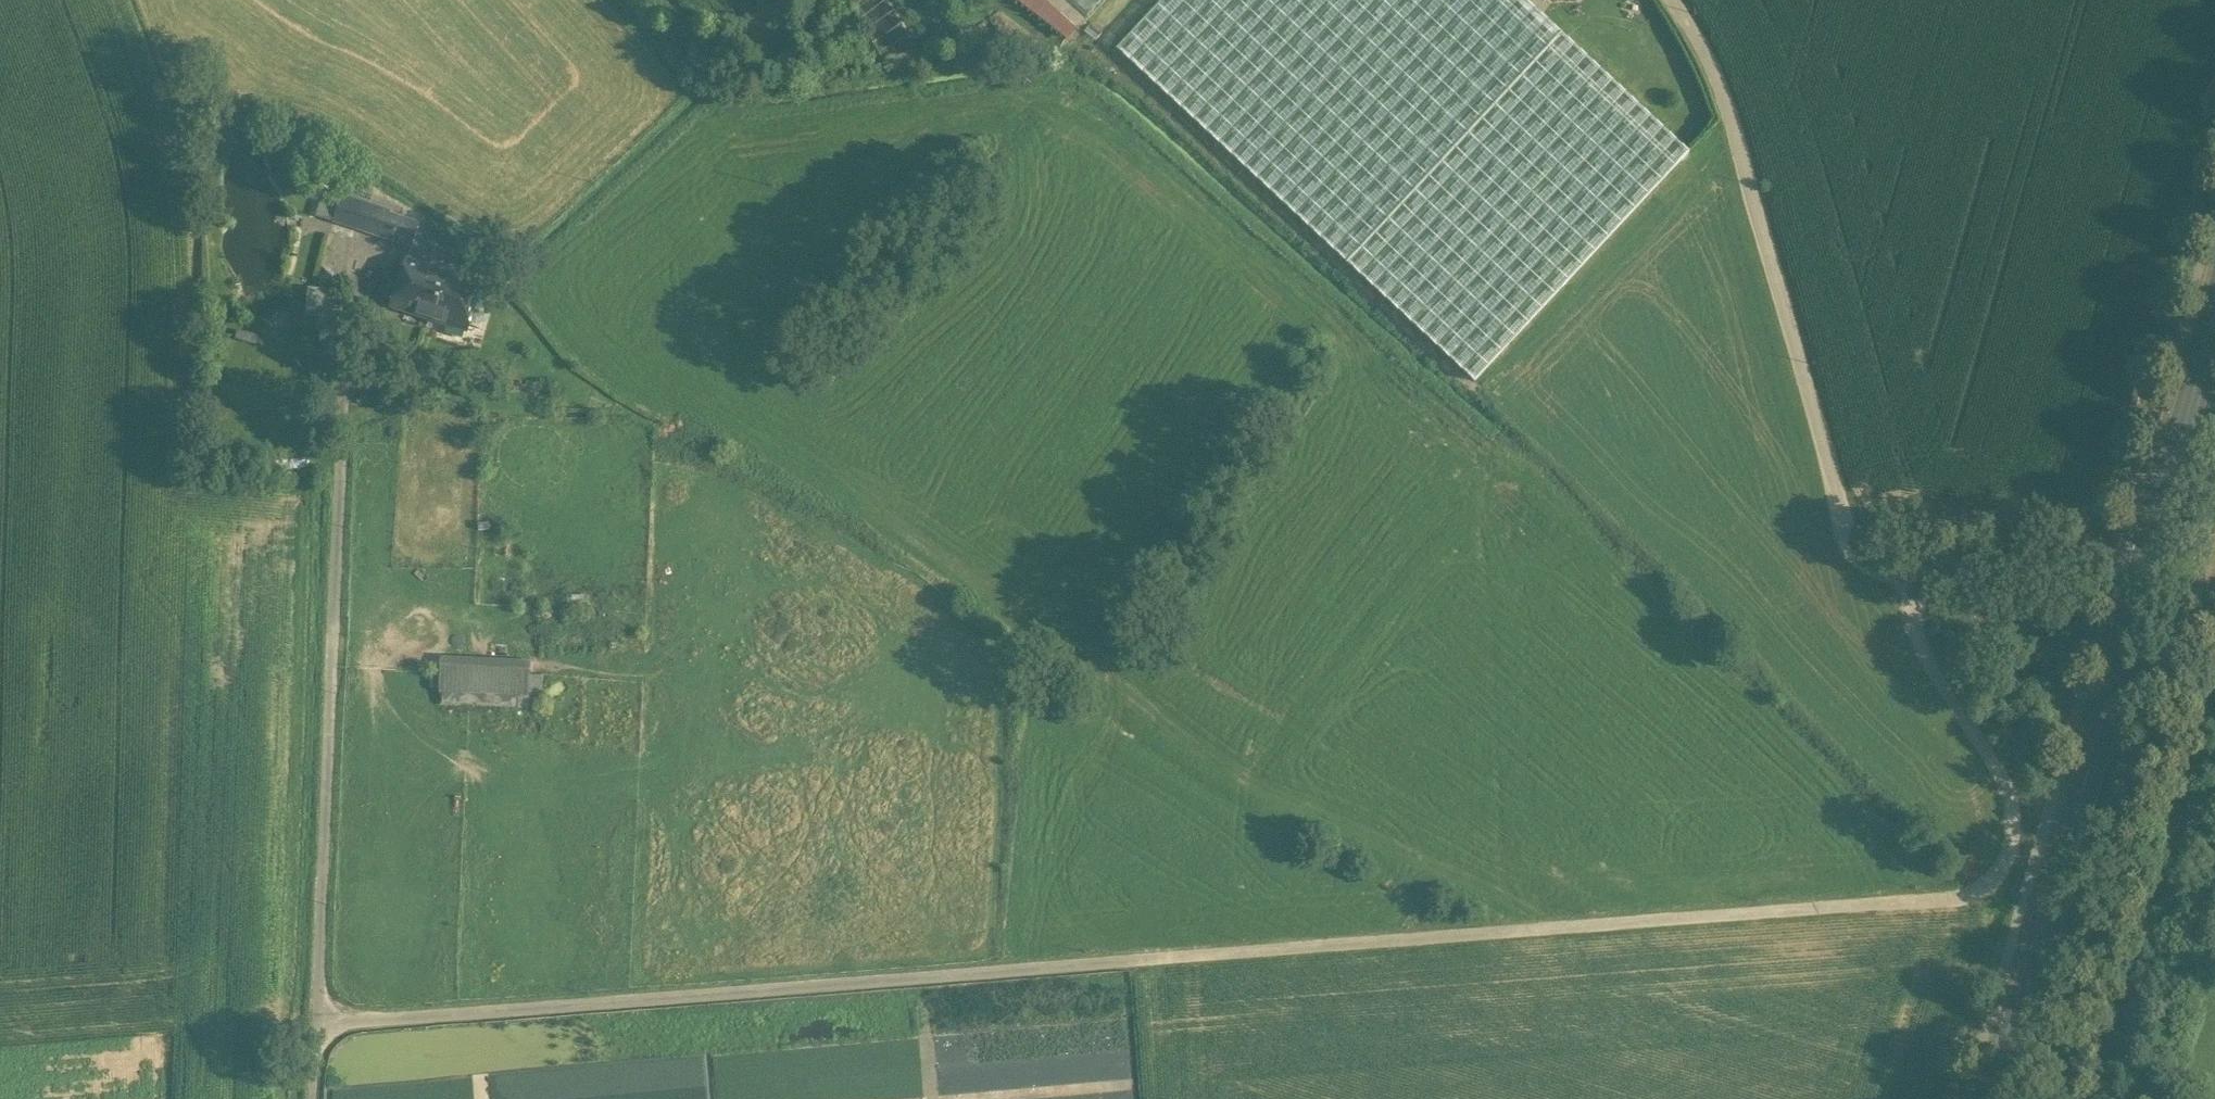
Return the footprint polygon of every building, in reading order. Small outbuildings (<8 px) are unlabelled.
[(1067,39),(1086,19),(1065,0),(1021,0),(1067,39)] [(1086,19),(1103,0),(1065,0),(1086,19)] [(1117,49),(1334,251),(1548,21),(1526,0),(1162,0),(1117,49)] [(1689,153),(1548,21),(1334,251),(1475,382),(1689,153)] [(349,175),(341,197),(358,203),(366,181),(349,175)] [(333,222),(341,197),(324,191),(316,216),(333,222)] [(358,203),(341,197),(333,222),(412,248),(420,223),(358,203)] [(445,272),(407,260),(399,284),(390,281),(384,298),(393,301),(391,307),(429,319),(445,272)] [(483,284),(445,272),(429,319),(467,332),(469,326),(478,329),(484,311),(475,308),(483,284)] [(307,315),(331,318),(335,289),(310,286),(307,315)] [(543,674),(432,671),(432,689),(441,689),(441,706),(527,709),(528,693),(542,693),(543,674)]
